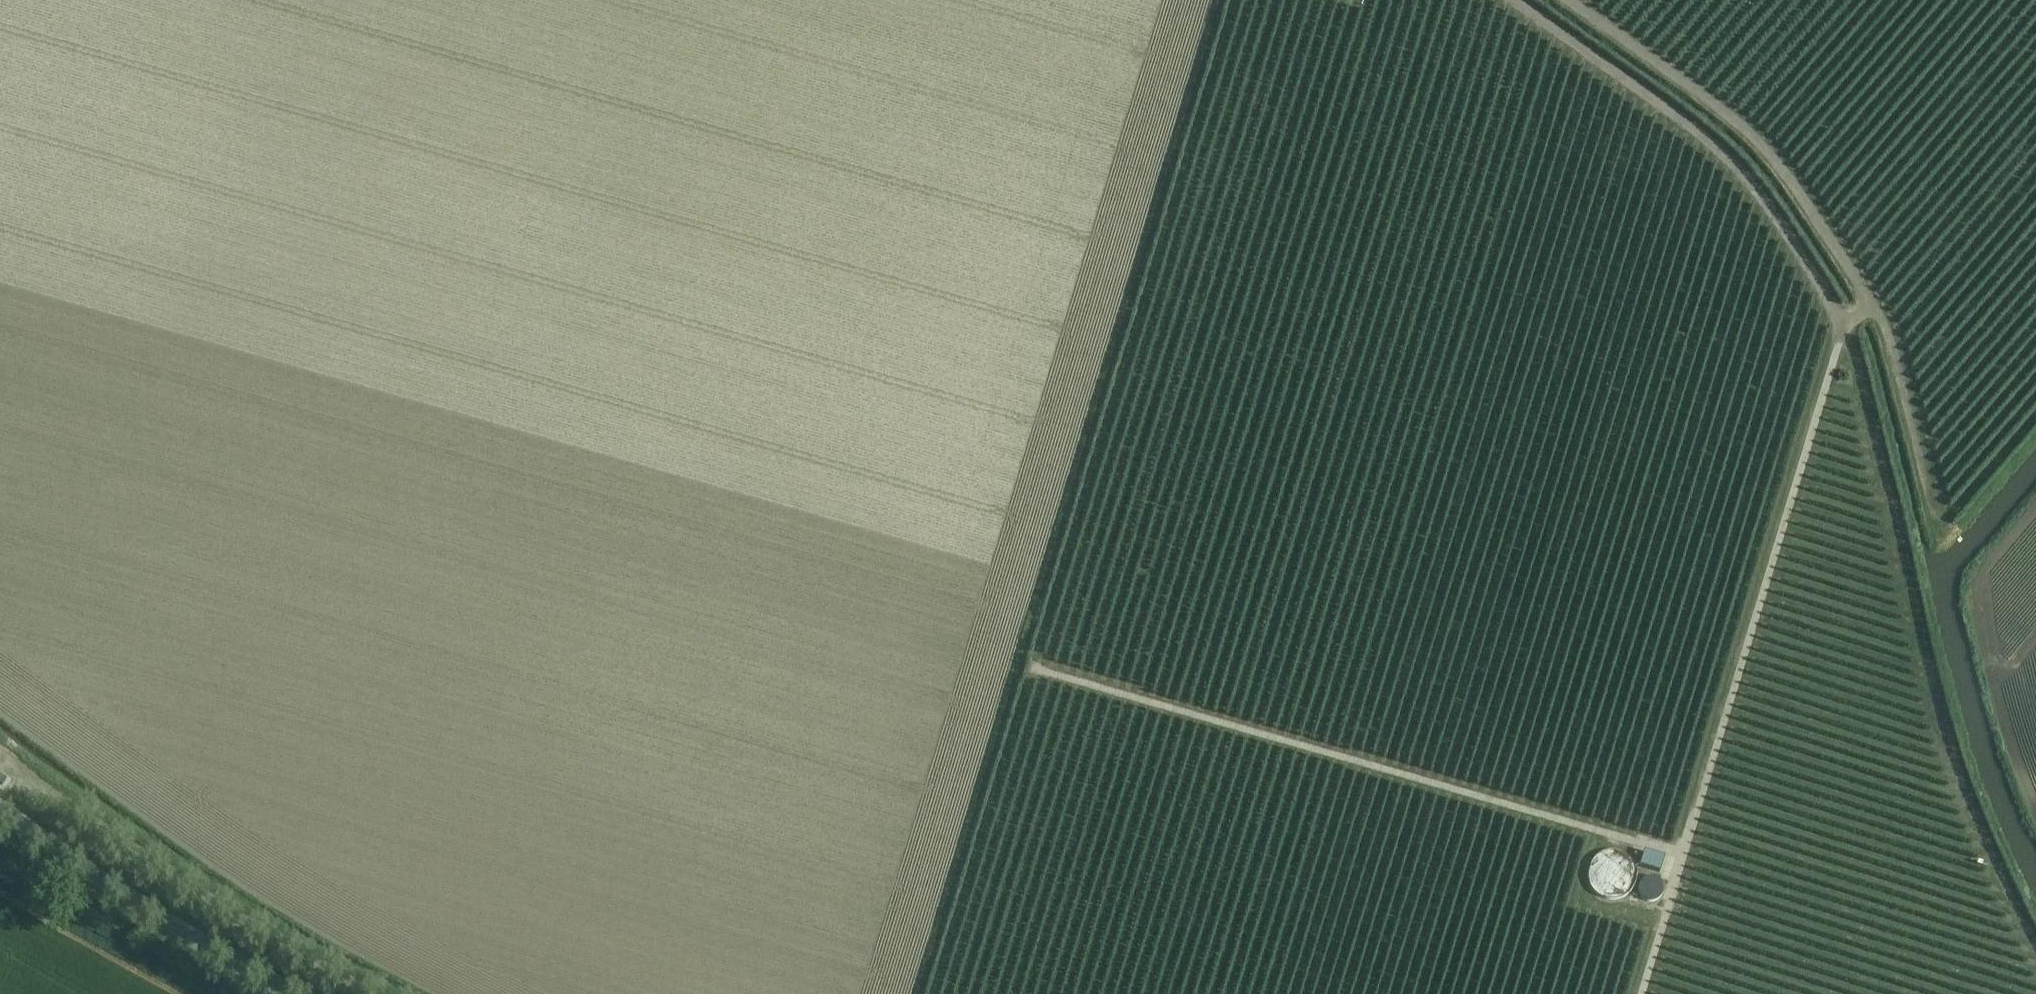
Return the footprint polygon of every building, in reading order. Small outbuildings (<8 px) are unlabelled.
[(1589,870),(1587,879),(1590,889),(1596,896),(1605,901),(1615,901),(1624,898),(1631,891),(1634,883),(1635,874),(1632,866),(1626,859),(1618,855),(1609,854),(1600,857),(1593,863),(1589,870)]
